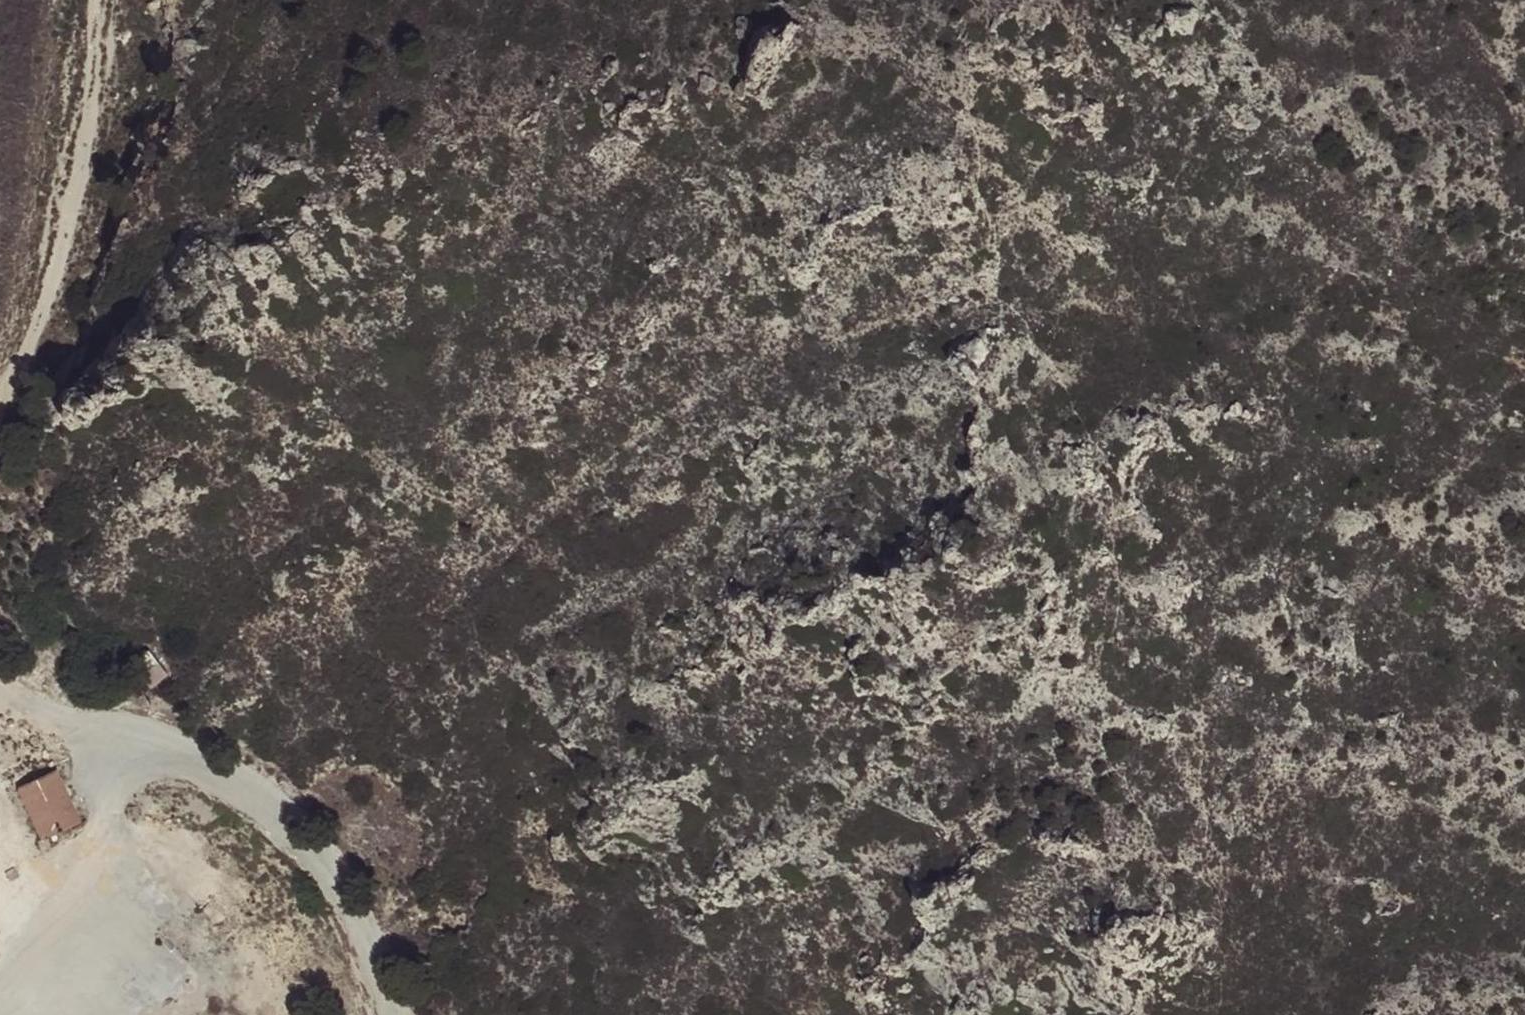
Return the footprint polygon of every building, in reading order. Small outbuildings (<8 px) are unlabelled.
[(171,657),(140,629),(118,654),(148,681),(171,657)] [(21,785),(45,838),(87,820),(62,766),(21,785)]
